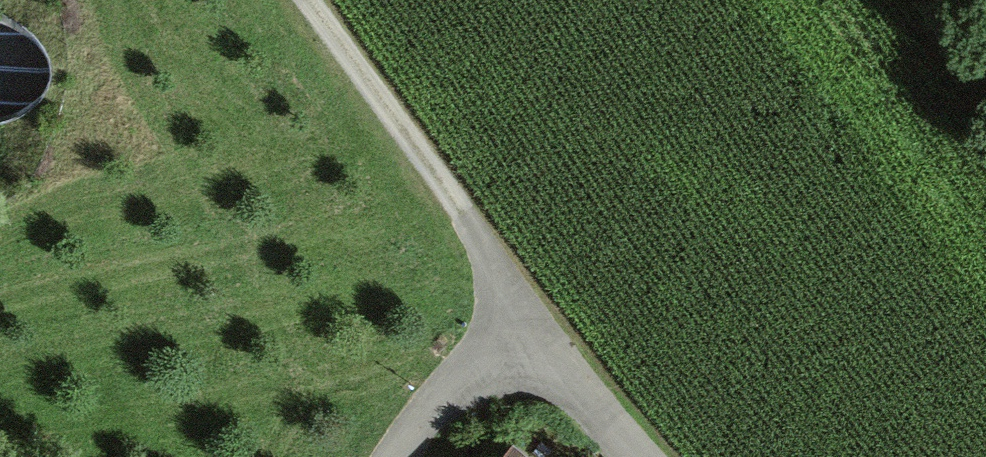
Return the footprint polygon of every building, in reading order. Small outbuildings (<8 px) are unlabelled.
[(505,456),(529,456),(515,445),(505,456)]
